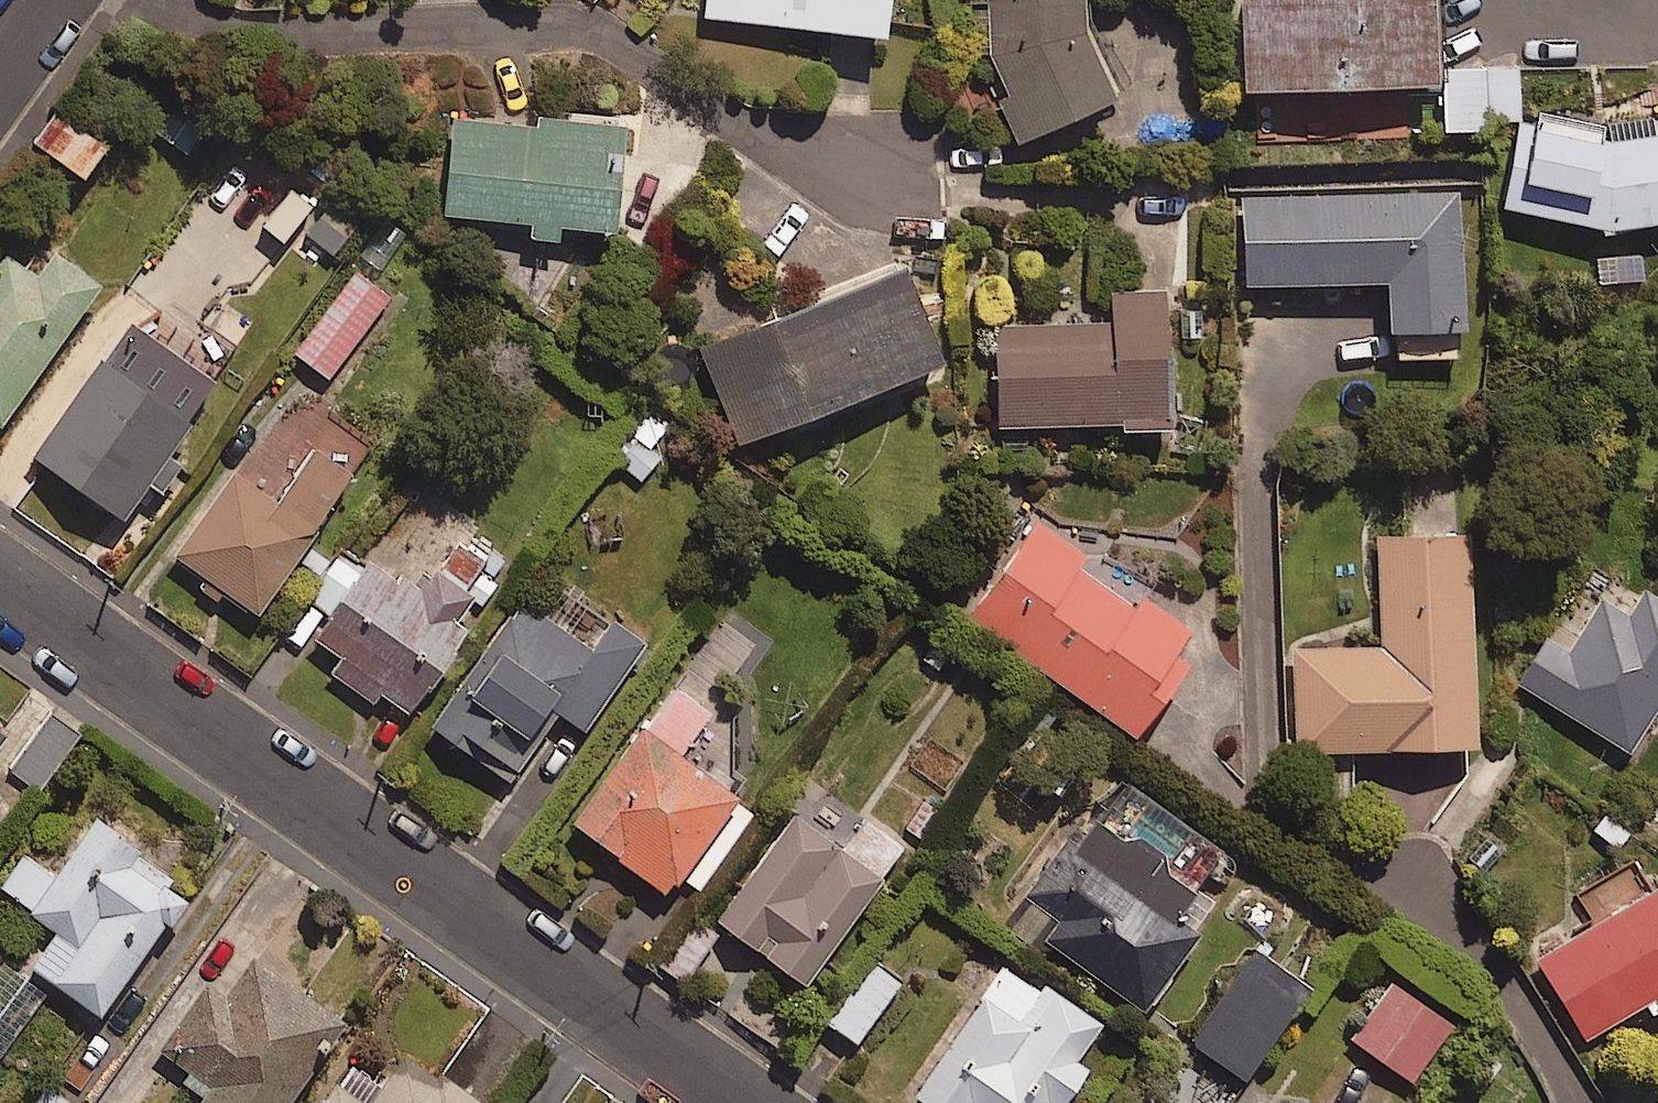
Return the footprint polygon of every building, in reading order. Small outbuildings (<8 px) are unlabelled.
[(698,13),(875,26),(877,0),(699,0),(698,13)] [(1077,0),(982,0),(983,50),(1017,128),(1110,87),(1078,14),(1077,0)] [(1425,0),(1228,0),(1231,81),(1428,74),(1425,0)] [(1512,64),(1437,64),(1437,116),(1511,117),(1512,64)] [(203,128),(169,102),(152,125),(186,151),(203,128)] [(1592,133),(1595,118),(1533,106),(1530,122),(1514,119),(1499,198),(1601,222),(1657,215),(1657,133),(1592,133)] [(105,135),(62,108),(42,139),(85,166),(105,135)] [(528,120),(443,115),(438,210),(521,214),(520,231),(547,233),(548,218),(606,221),(612,115),(528,110),(528,120)] [(362,212),(336,192),(308,230),(334,250),(362,212)] [(1451,192),(1237,198),(1239,278),(1378,274),(1380,322),(1455,320),(1451,192)] [(7,244),(0,255),(0,414),(100,273),(57,242),(39,267),(7,244)] [(932,354),(895,260),(690,340),(727,434),(932,354)] [(387,292),(355,268),(295,346),(328,371),(387,292)] [(1164,421),(1156,285),(1103,288),(1105,318),(986,326),(992,424),(1114,416),(1115,424),(1164,421)] [(169,369),(111,328),(29,441),(120,506),(191,407),(158,383),(169,369)] [(368,443),(298,392),(242,471),(233,464),(172,550),(252,607),(368,443)] [(1073,562),(1079,553),(1029,519),(962,616),(1125,728),(1176,654),(1161,644),(1177,621),(1129,588),(1123,596),(1073,562)] [(331,667),(375,698),(383,686),(407,703),(504,564),(444,522),(400,585),(363,559),(313,631),(342,651),(331,667)] [(1456,527),(1370,530),(1375,642),(1289,646),(1293,745),(1464,739),(1456,527)] [(1637,584),(1621,611),(1595,595),(1563,648),(1541,635),(1513,681),(1622,747),(1657,687),(1657,597),(1637,584)] [(586,642),(521,595),(431,720),(508,774),(557,705),(582,723),(644,635),(609,610),(586,642)] [(701,709),(668,684),(566,818),(655,886),(670,867),(691,884),(746,812),(723,795),(740,773),(716,755),(703,771),(672,748),(701,709)] [(142,838),(97,807),(53,869),(24,849),(1,882),(57,922),(32,958),(99,1005),(185,881),(136,847),(142,838)] [(839,846),(790,811),(712,917),(797,979),(897,843),(861,816),(839,846)] [(1071,842),(1062,836),(1023,892),(1053,913),(1038,934),(1137,1004),(1208,903),(1088,817),(1071,842)] [(1529,956),(1579,1035),(1638,998),(1647,1012),(1657,1005),(1657,877),(1529,956)] [(713,931),(691,916),(657,964),(679,979),(713,931)] [(249,950),(222,990),(205,978),(160,1043),(195,1067),(178,1092),(195,1102),(281,1102),(342,1014),(249,950)] [(1051,1101),(1078,1062),(1067,1054),(1092,1018),(1004,957),(909,1093),(922,1102),(1053,1102),(1051,1101)] [(896,979),(867,958),(823,1019),(852,1040),(896,979)] [(0,962),(0,1052),(43,993),(0,962)] [(1297,995),(1269,975),(1214,1051),(1242,1071),(1297,995)] [(1445,1018),(1387,978),(1347,1037),(1405,1077),(1445,1018)] [(405,1045),(366,1100),(335,1078),(318,1102),(480,1102),(483,1099),(405,1045)] [(45,1081),(30,1102),(77,1102),(45,1081)]
